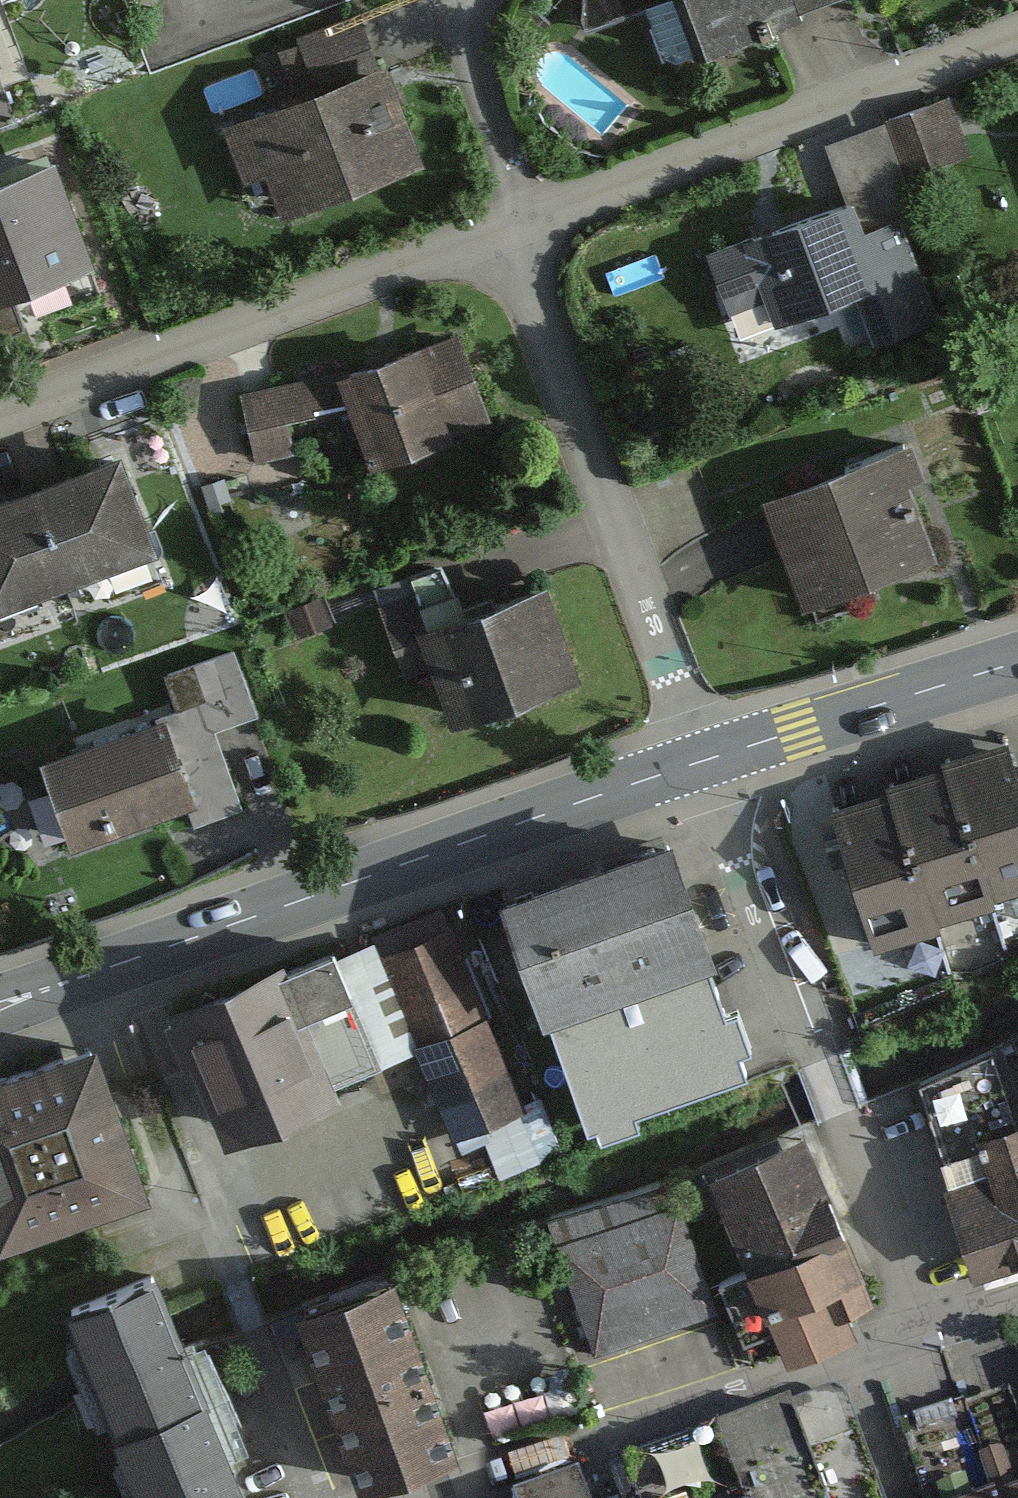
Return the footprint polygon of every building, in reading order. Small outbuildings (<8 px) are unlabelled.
[(598,22),(653,2),(672,55),(701,44),(685,0),(590,0),(598,22)] [(712,60),(858,4),(857,0),(688,0),(712,60)] [(368,14),(287,44),(309,103),(244,127),(281,225),(427,171),(368,14)] [(952,109),(902,128),(923,182),(973,163),(952,109)] [(39,337),(21,290),(90,264),(56,171),(0,192),(0,351),(39,337)] [(861,243),(851,217),(719,265),(739,318),(798,297),(807,322),(883,294),(905,353),(958,334),(917,223),(861,243)] [(455,332),(338,376),(251,393),(263,467),(305,461),(301,427),(355,421),(373,468),(489,424),(455,332)] [(919,447),(772,499),(809,602),(934,558),(908,484),(929,477),(919,447)] [(147,538),(115,451),(35,481),(68,568),(147,538)] [(35,481),(0,494),(0,593),(68,568),(35,481)] [(453,567),(376,594),(399,659),(425,649),(451,722),(577,677),(547,592),(472,619),(453,567)] [(192,714),(45,767),(74,844),(241,783),(222,732),(266,716),(241,647),(177,671),(192,714)] [(948,764),(965,826),(973,824),(989,882),(1017,875),(1017,787),(1006,740),(946,756),(948,764)] [(965,826),(948,764),(889,779),(892,790),(906,846),(918,843),(935,906),(991,892),(989,882),(973,824),(965,826)] [(938,917),(935,906),(918,843),(906,846),(892,790),(841,803),(876,933),(938,917)] [(677,851),(513,910),(593,1132),(757,1073),(677,851)] [(449,940),(394,962),(463,1131),(518,1108),(449,940)] [(289,966),(183,1009),(234,1135),(341,1092),(289,966)] [(0,1083),(0,1225),(7,1244),(151,1190),(97,1047),(0,1083)] [(922,1093),(982,1281),(1017,1270),(1017,1113),(1003,1067),(922,1093)] [(799,1134),(717,1168),(755,1259),(837,1226),(799,1134)] [(670,1195),(558,1234),(602,1357),(713,1318),(670,1195)] [(837,1226),(755,1259),(790,1345),(850,1320),(841,1300),(864,1291),(837,1226)] [(72,1320),(94,1372),(145,1497),(255,1497),(187,1333),(166,1282),(72,1320)] [(399,1285),(306,1319),(369,1491),(462,1457),(399,1285)] [(715,1433),(739,1497),(878,1497),(838,1389),(715,1433)] [(715,1433),(626,1464),(638,1497),(739,1497),(715,1433)] [(580,1476),(518,1497),(587,1497),(580,1476)]
